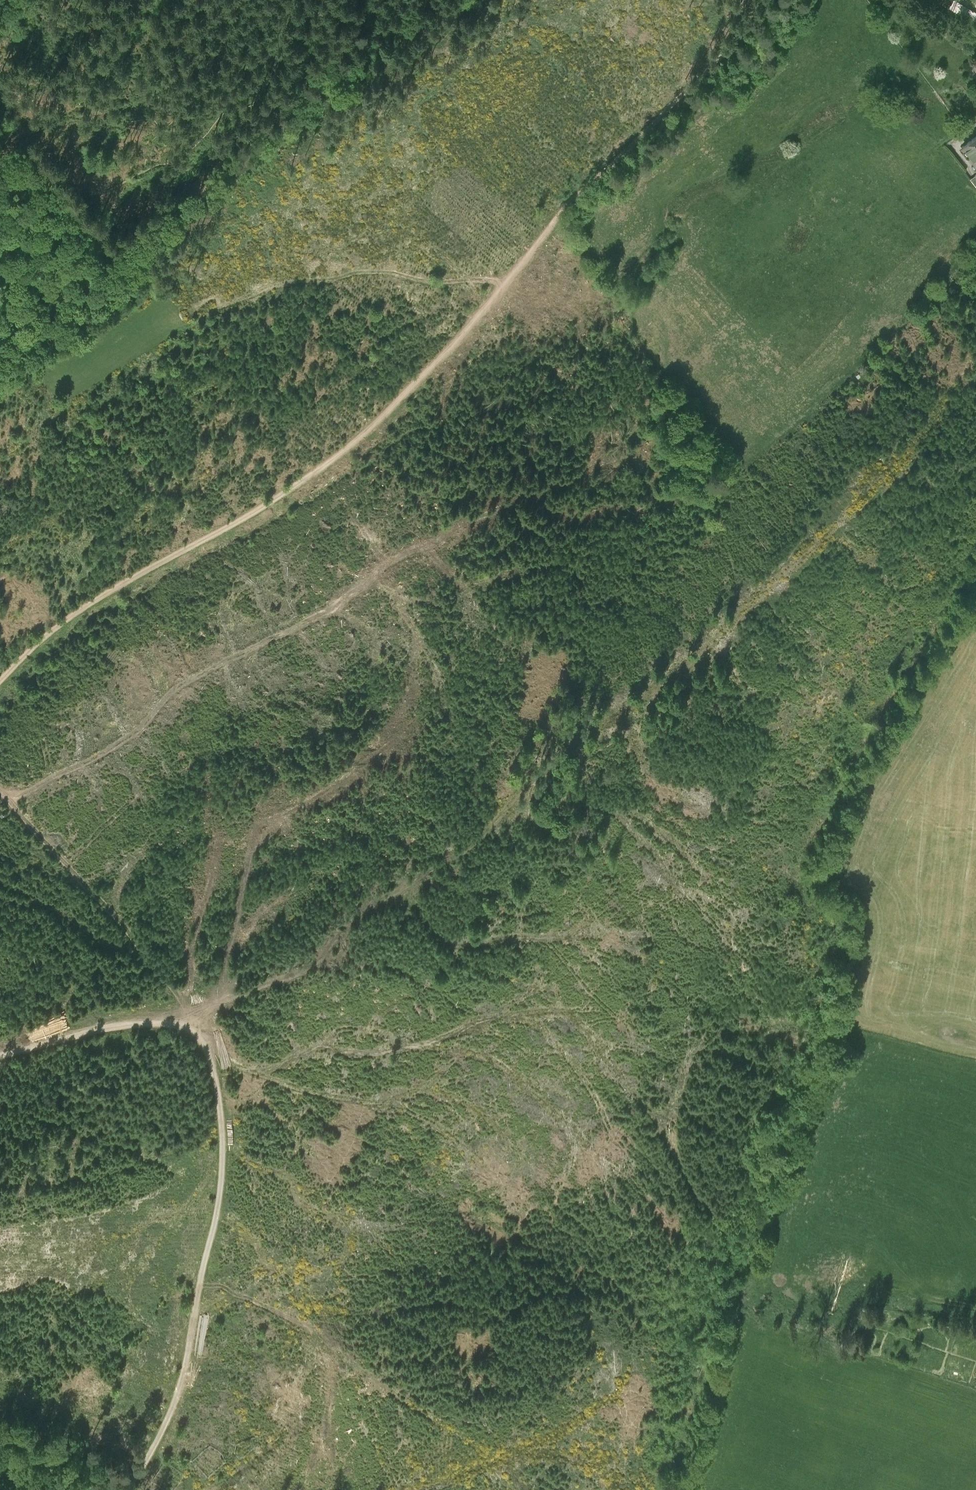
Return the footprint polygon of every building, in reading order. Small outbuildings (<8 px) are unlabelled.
[(973,0),(938,0),(975,22),(975,2),(973,0)] [(963,150),(975,167),(975,140),(963,150)]
